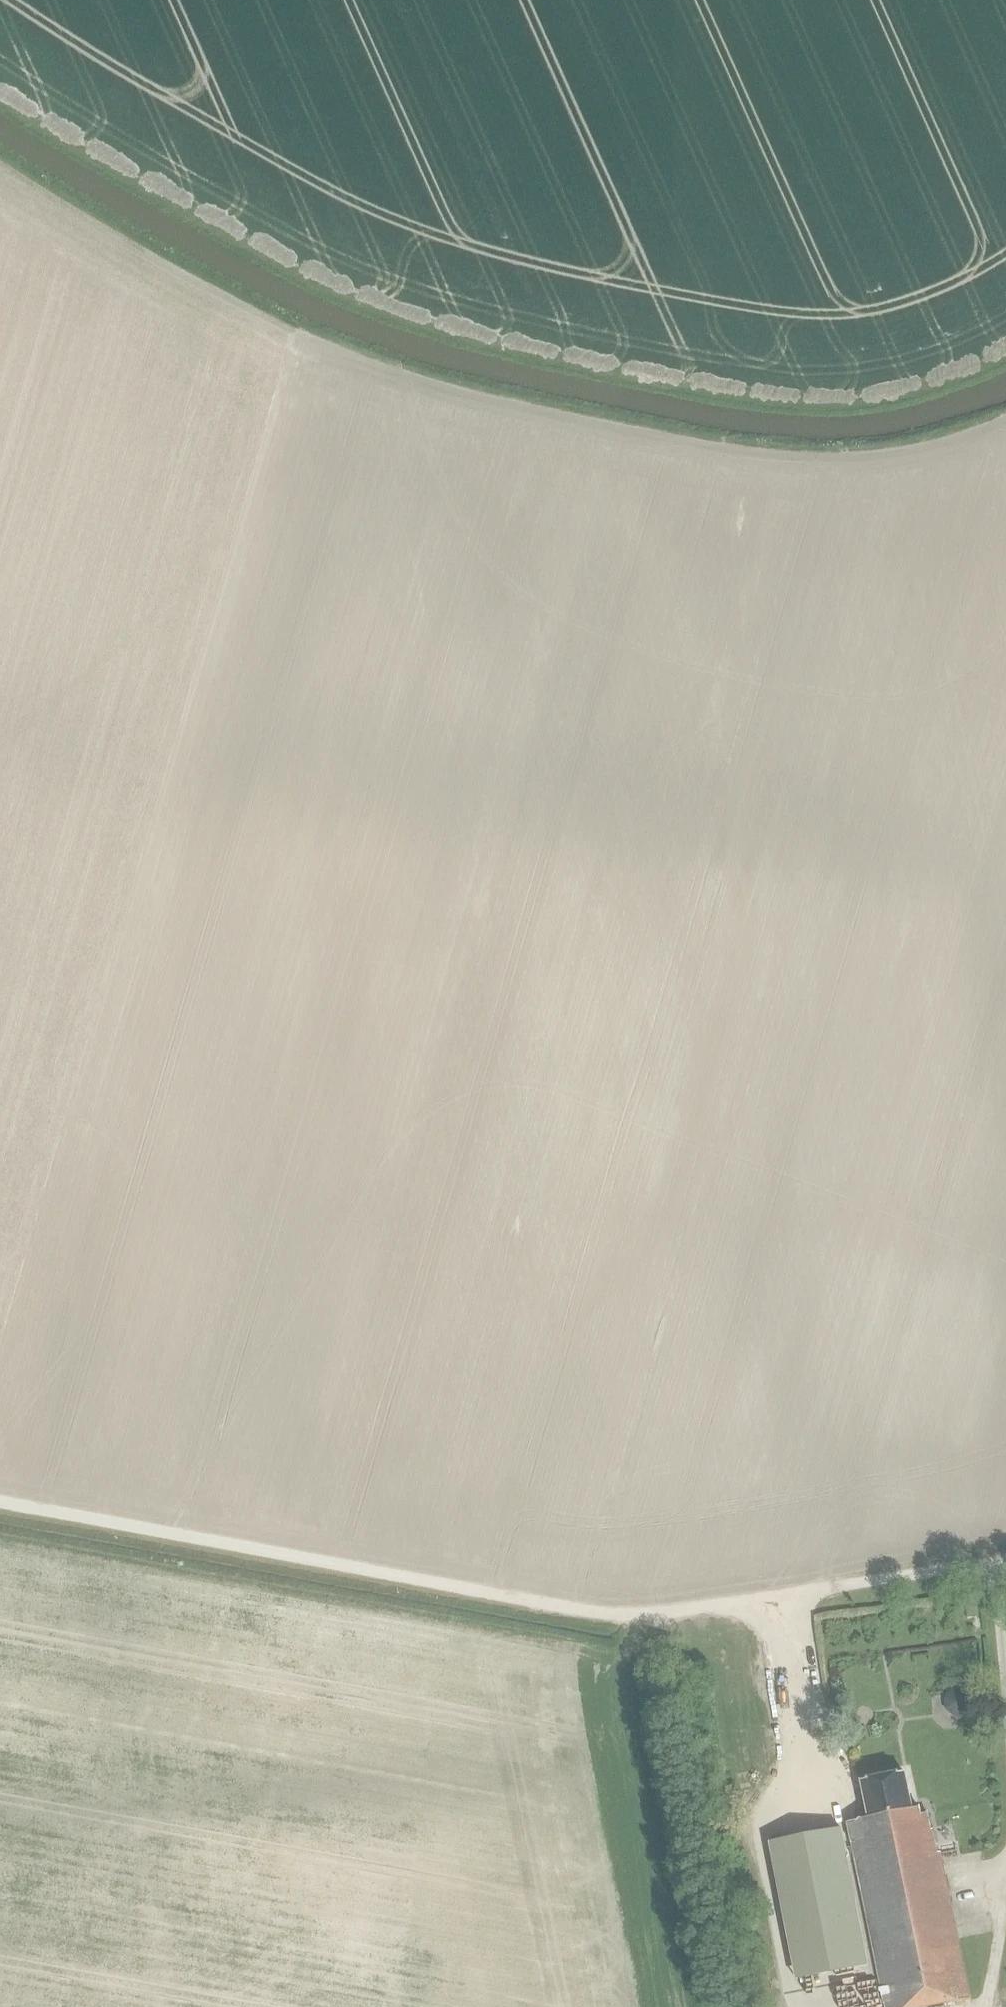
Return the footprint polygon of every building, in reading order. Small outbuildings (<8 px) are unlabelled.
[(965,1606),(966,1617),(977,1616),(976,1605),(965,1606)] [(944,1657),(956,1705),(988,1697),(989,1703),(1005,1700),(1005,1678),(1005,1673),(1005,1651),(984,1655),(983,1649),(944,1657)] [(932,1726),(940,1733),(951,1733),(958,1725),(958,1714),(950,1706),(939,1707),(932,1715),(932,1726)] [(756,1717),(745,1719),(748,1734),(759,1731),(756,1717)] [(869,1965),(842,1830),(772,1844),(799,1979),(869,1965)] [(775,1930),(787,1928),(781,1900),(769,1903),(775,1930)]
